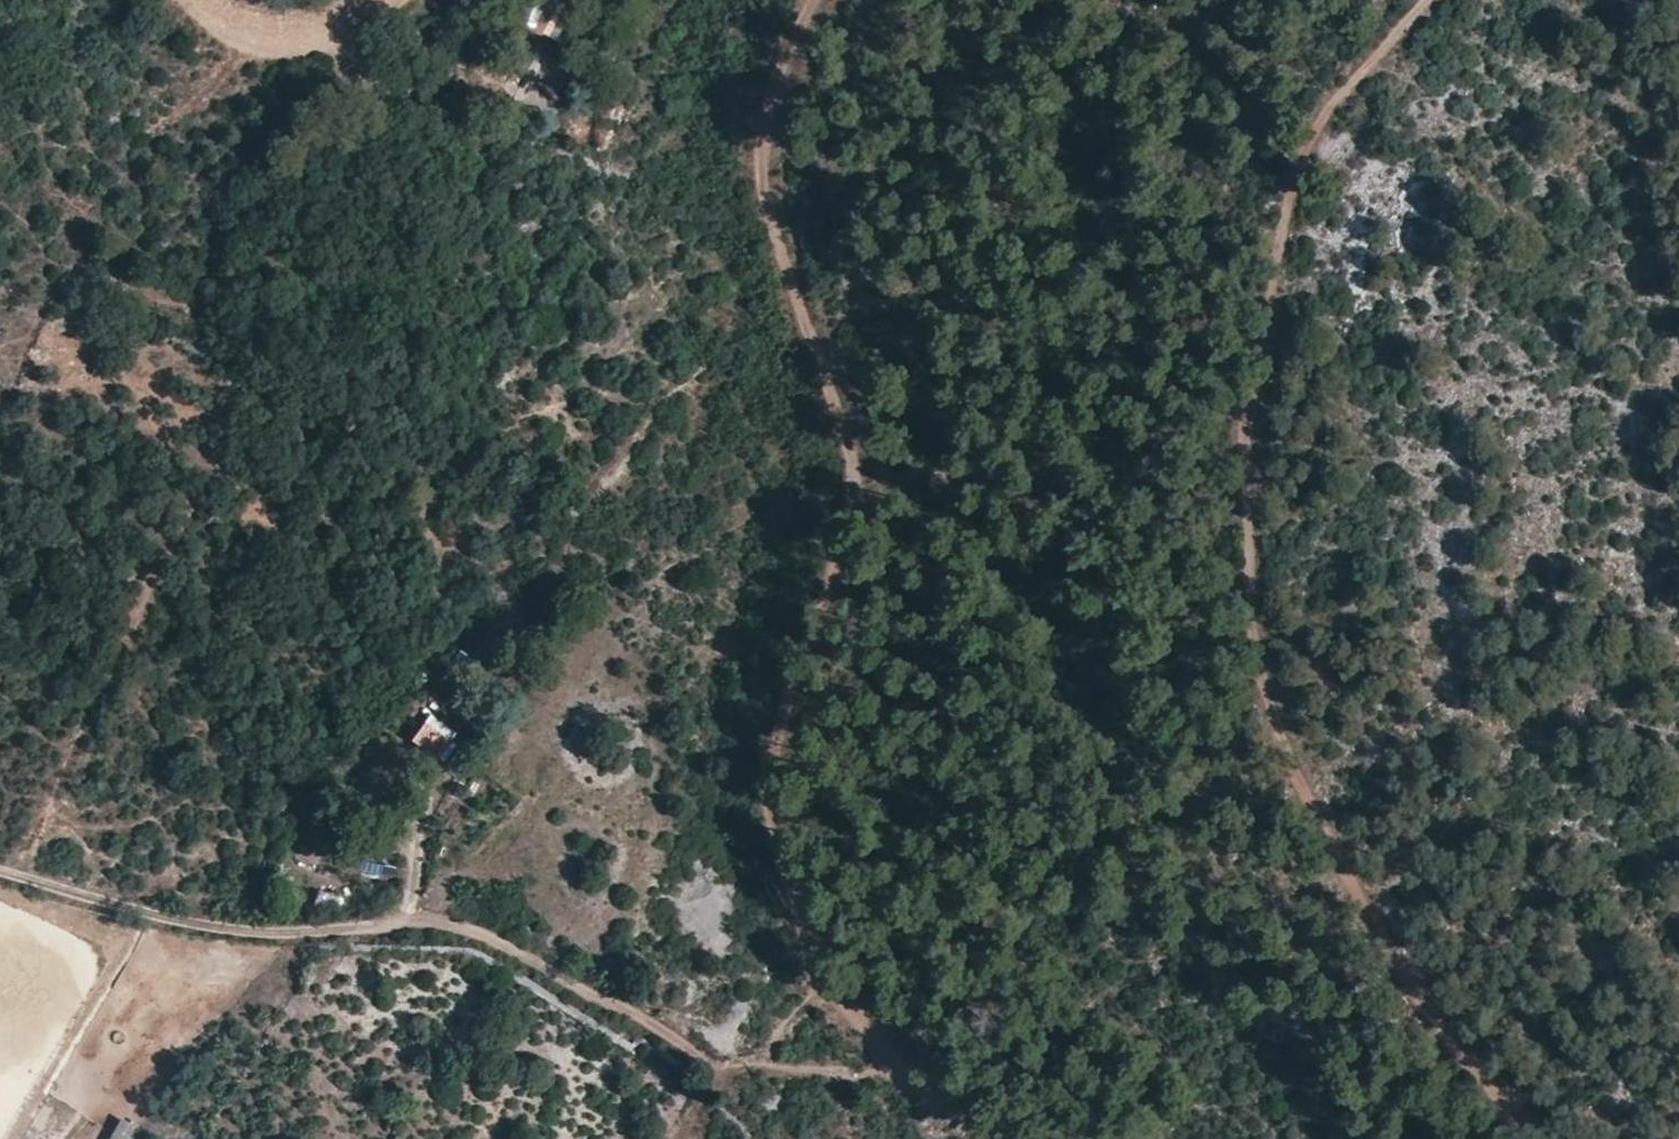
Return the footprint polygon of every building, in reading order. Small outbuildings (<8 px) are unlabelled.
[(558,7),(545,0),(531,0),(520,20),(543,34),(558,7)] [(452,740),(436,728),(442,721),(432,713),(414,738),(439,757),(445,749),(452,740)] [(362,863),(362,874),(394,875),(395,864),(362,863)] [(140,1126),(121,1117),(111,1138),(135,1138),(140,1126)]
